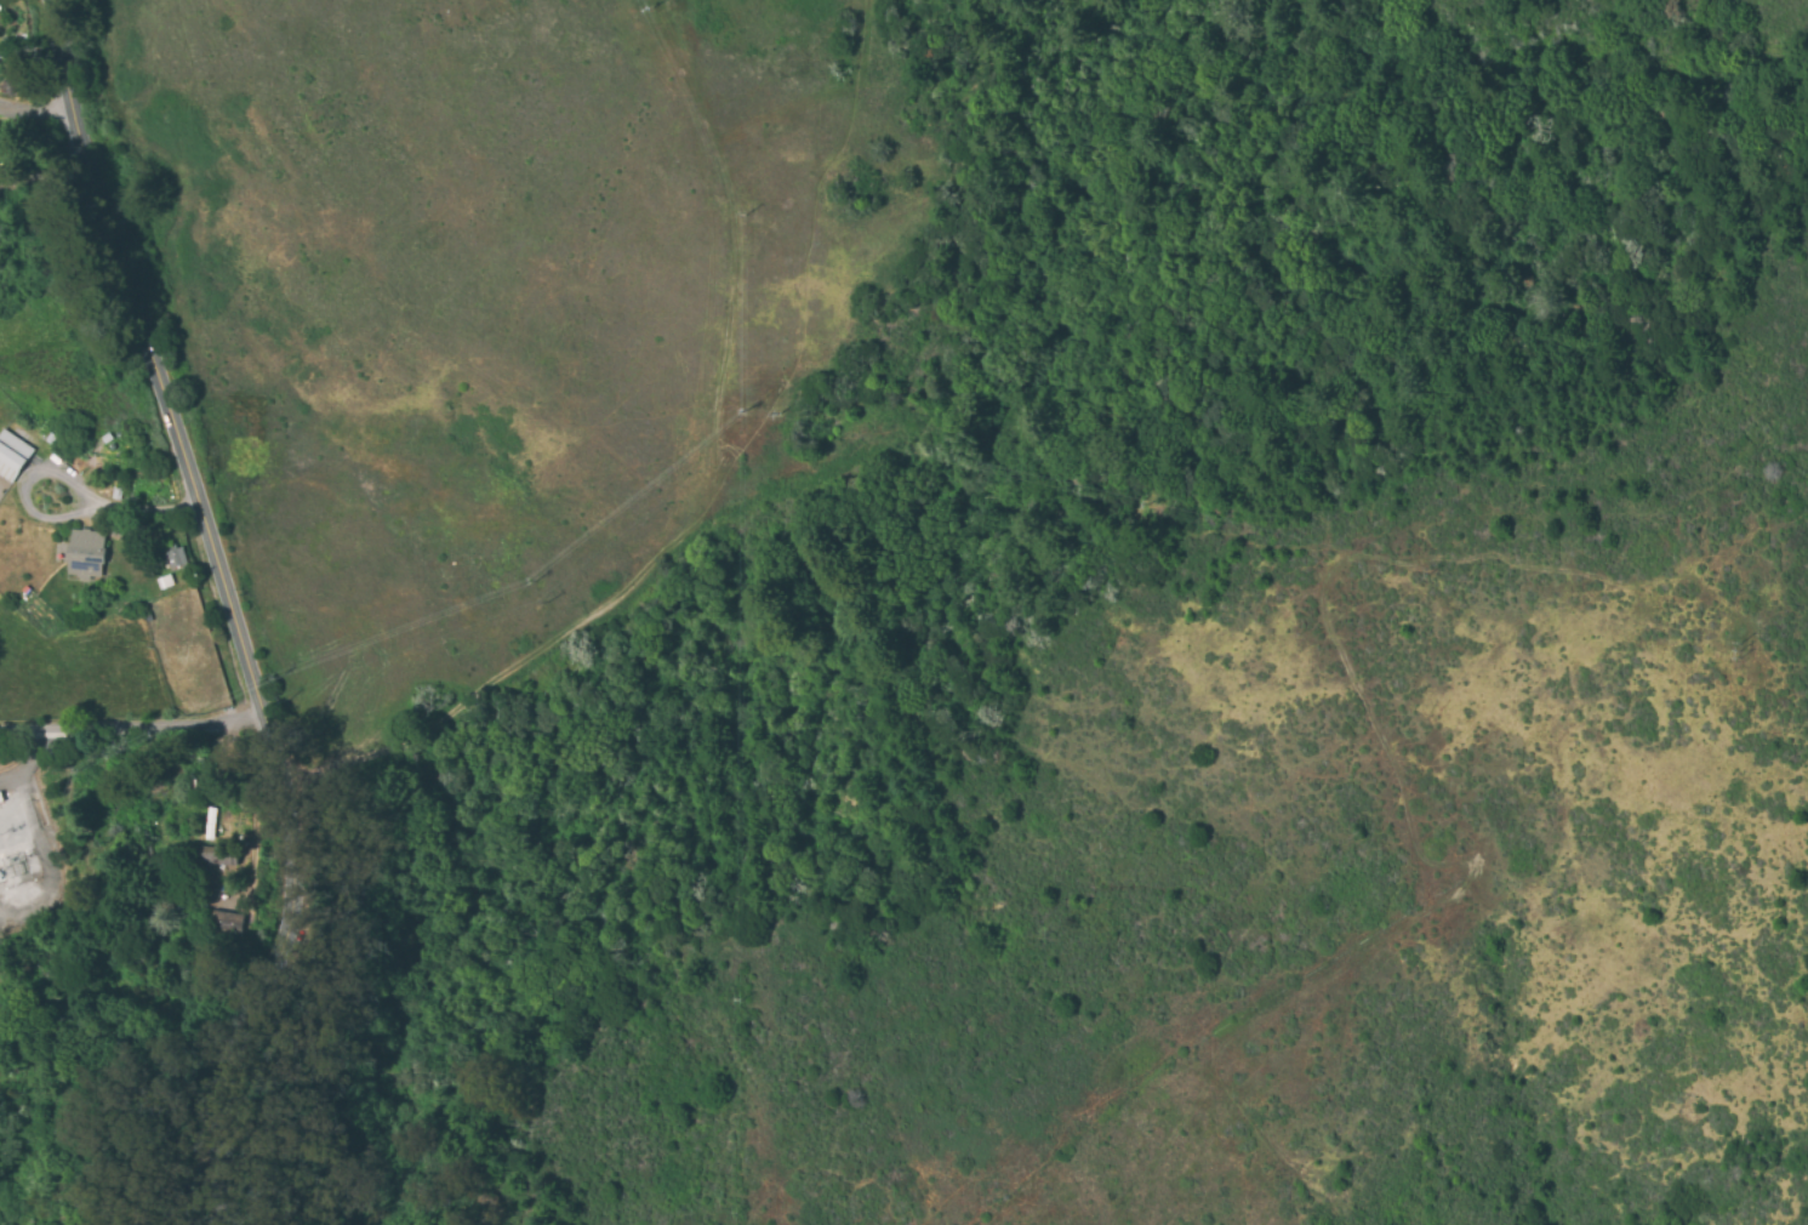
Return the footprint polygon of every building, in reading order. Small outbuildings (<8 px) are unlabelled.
[(34,450),(3,429),(0,433),(0,476),(12,484),(34,450)] [(104,533),(70,530),(66,576),(101,579),(104,533)] [(166,552),(171,569),(187,564),(182,547),(166,552)]
